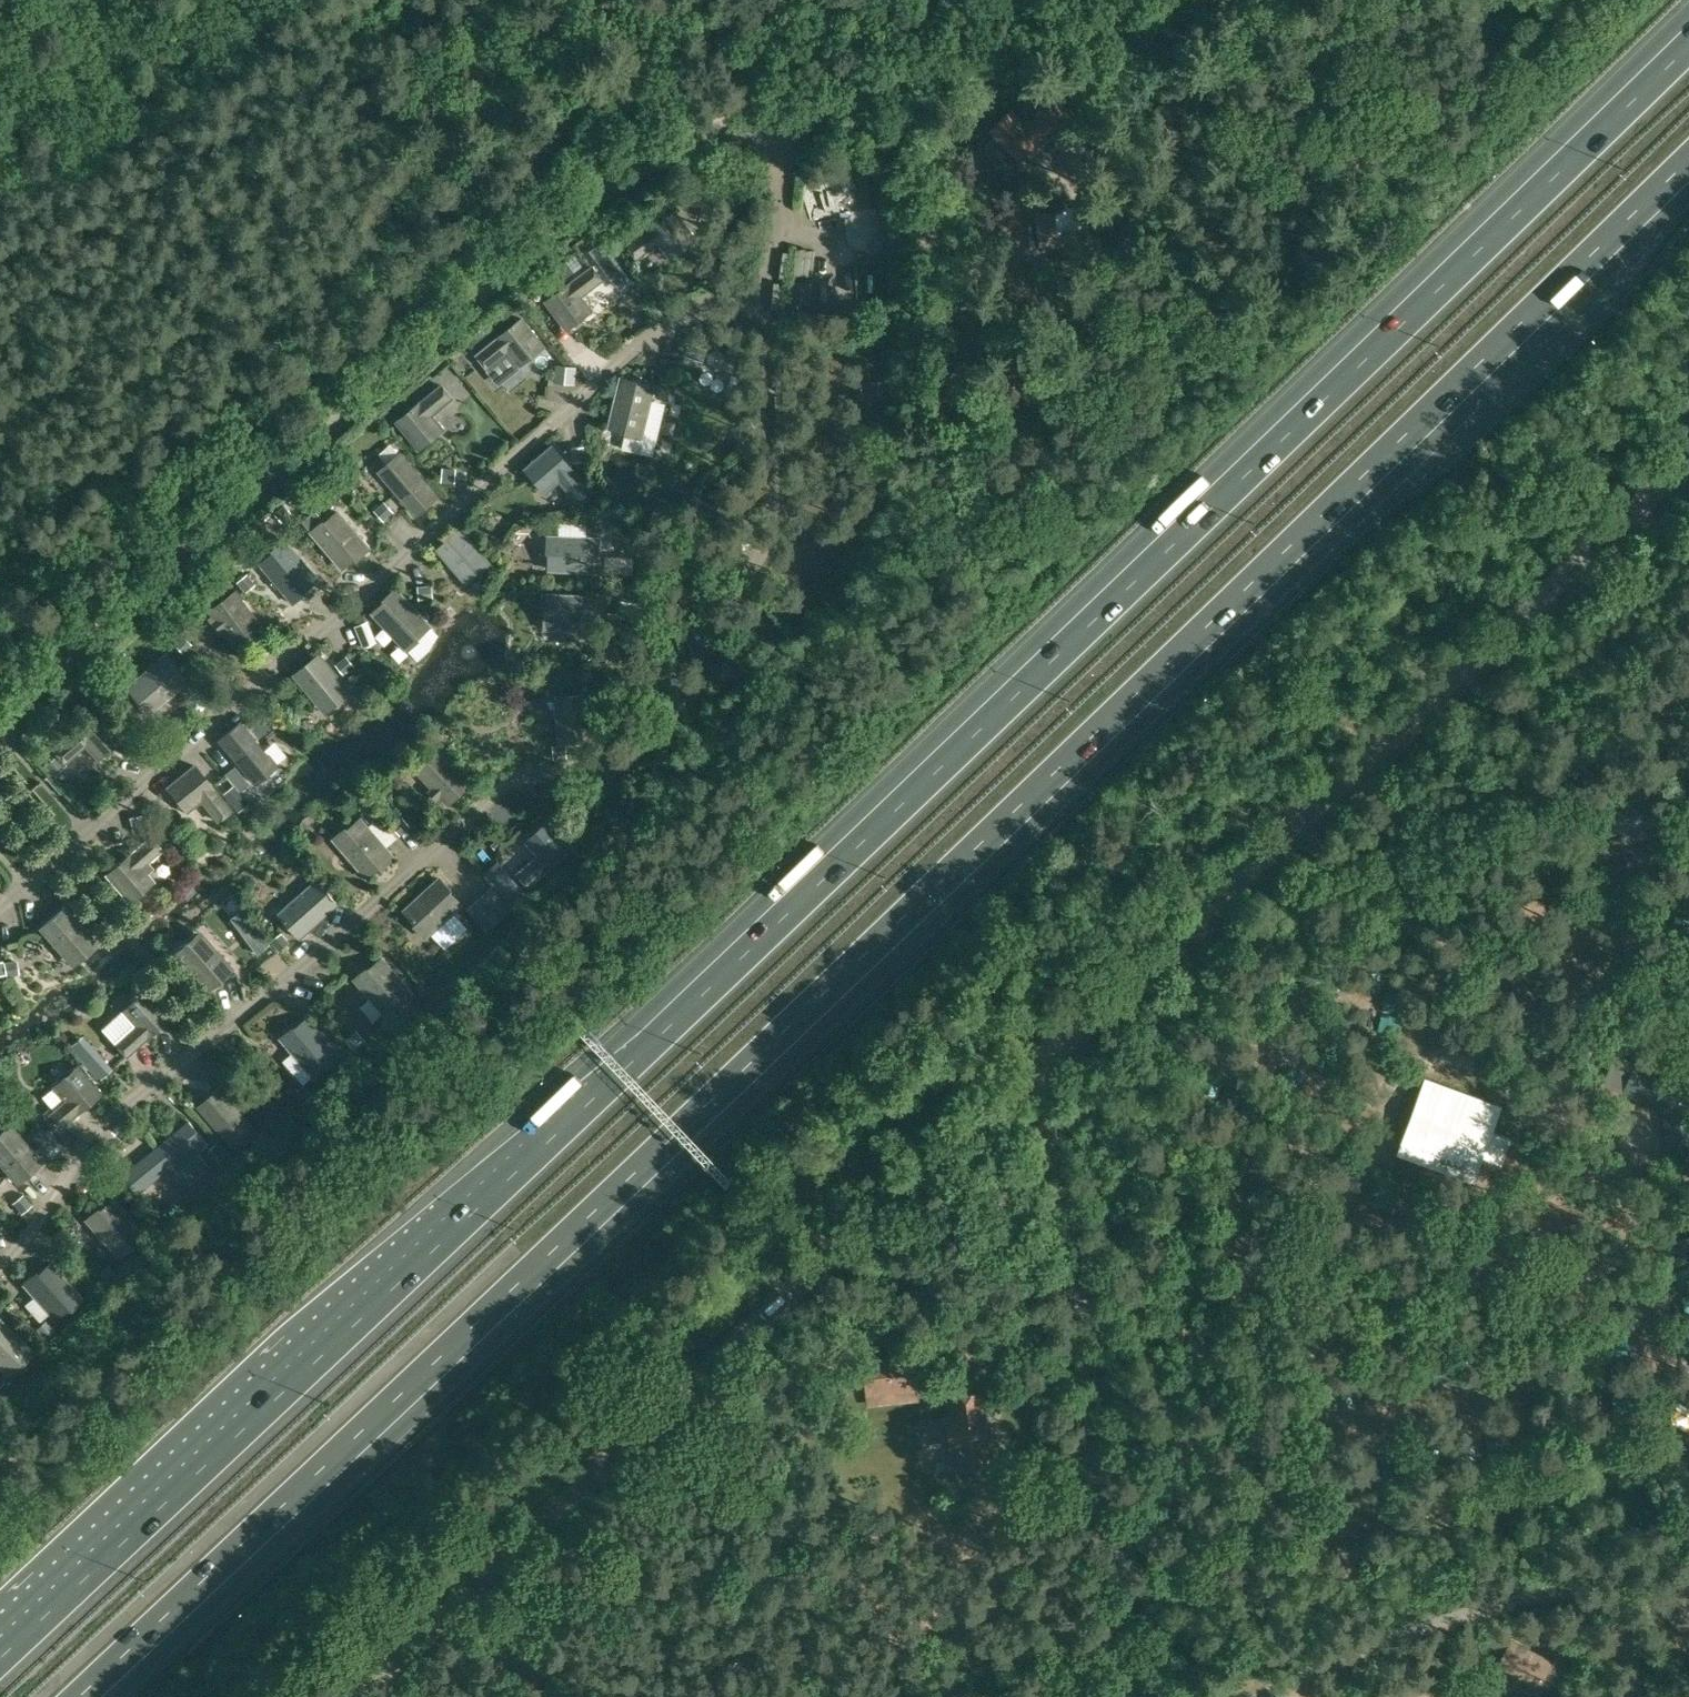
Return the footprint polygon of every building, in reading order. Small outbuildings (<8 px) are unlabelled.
[(1028,117),(1024,122),(1011,109),(991,128),(1018,156),(1026,149),(1030,154),(1045,140),(1059,155),(1070,145),(1057,132),(1070,118),(1048,95),(1034,109),(1039,114),(1033,120),(1028,117)] [(1056,209),(1036,210),(1038,240),(1057,236),(1056,209)] [(670,258),(686,247),(697,240),(677,210),(626,245),(637,260),(660,244),(670,258)] [(1099,214),(1090,221),(1100,232),(1095,236),(1105,246),(1117,235),(1099,214)] [(600,265),(612,256),(602,242),(589,252),(600,265)] [(595,265),(543,303),(565,333),(594,312),(583,295),(605,279),(595,265)] [(523,317),(511,327),(474,357),(485,370),(508,351),(520,366),(533,356),(545,346),(523,317)] [(703,361),(707,349),(702,347),(688,342),(683,354),(697,359),(703,361)] [(716,368),(722,366),(724,359),(722,353),(715,351),(709,354),(707,360),(710,366),(716,368)] [(577,366),(557,363),(554,381),(575,384),(577,366)] [(620,377),(607,429),(642,437),(655,386),(620,377)] [(878,381),(861,382),(863,398),(879,397),(878,381)] [(445,429),(440,423),(433,415),(454,398),(442,384),(395,422),(419,451),(438,435),(445,429)] [(1075,389),(1077,400),(1088,399),(1087,387),(1075,389)] [(552,445),(522,470),(543,494),(557,482),(574,501),(589,488),(552,445)] [(401,453),(378,472),(415,516),(438,498),(401,453)] [(336,510),(310,533),(341,569),(368,547),(336,510)] [(459,529),(434,551),(463,585),(488,564),(459,529)] [(547,555),(547,573),(597,574),(598,539),(544,538),(544,548),(546,548),(545,555),(547,555)] [(286,543),(259,566),(292,604),(318,582),(286,543)] [(383,603),(371,614),(407,653),(433,629),(395,589),(381,602),(383,603)] [(235,594),(207,615),(213,623),(210,626),(218,637),(222,634),(234,650),(261,629),(235,594)] [(596,595),(546,594),(545,612),(544,612),(543,619),(542,619),(541,629),(596,631),(596,595)] [(368,621),(354,626),(362,646),(376,641),(368,621)] [(319,653),(292,675),(323,715),(351,693),(319,653)] [(169,656),(124,693),(145,718),(189,681),(169,656)] [(556,743),(577,742),(593,741),(593,734),(597,734),(596,715),(592,716),(590,693),(574,695),(553,696),(556,743)] [(98,710),(52,751),(64,765),(86,747),(97,759),(122,738),(98,710)] [(240,723),(217,742),(253,786),(276,767),(240,723)] [(438,749),(413,773),(428,789),(426,791),(440,806),(442,804),(446,808),(471,784),(438,749)] [(194,765),(164,789),(184,812),(198,801),(216,823),(232,811),(194,765)] [(248,784),(234,767),(225,774),(239,791),(248,784)] [(247,804),(232,785),(222,794),(237,812),(247,804)] [(358,815),(331,838),(366,880),(393,857),(358,815)] [(536,856),(515,874),(527,887),(571,847),(547,821),(524,842),(536,856)] [(150,836),(105,875),(130,904),(153,884),(141,870),(163,851),(150,836)] [(528,896),(497,862),(483,875),(514,909),(528,896)] [(439,876),(402,910),(414,923),(412,924),(417,929),(416,931),(423,938),(463,902),(439,876)] [(315,880),(277,914),(300,939),(338,906),(315,880)] [(487,929),(495,921),(476,900),(467,908),(487,929)] [(64,906),(39,928),(72,966),(98,944),(64,906)] [(259,930),(246,940),(256,954),(270,944),(259,930)] [(198,931),(174,954),(208,991),(232,969),(198,931)] [(413,997),(380,959),(367,970),(366,969),(360,973),(359,972),(351,979),(387,1020),(413,997)] [(132,1026),(112,1043),(126,1059),(170,1021),(145,991),(120,1012),(132,1026)] [(340,1057),(307,1018),(294,1029),(293,1028),(287,1033),(286,1031),(278,1038),(313,1079),(340,1057)] [(96,1052),(84,1063),(99,1080),(111,1069),(96,1052)] [(1623,1089),(1622,1091),(1662,1109),(1666,1154),(1688,1152),(1688,1071),(1677,1079),(1636,1060),(1623,1089)] [(63,1101),(43,1118),(57,1134),(102,1095),(76,1066),(51,1087),(63,1101)] [(1502,1105),(1426,1077),(1396,1153),(1475,1182),(1484,1157),(1502,1163),(1511,1137),(1493,1131),(1502,1105)] [(211,1097),(198,1108),(236,1151),(261,1130),(223,1086),(220,1089),(217,1088),(211,1093),(211,1097)] [(37,1123),(26,1133),(41,1149),(51,1140),(37,1123)] [(187,1123),(123,1176),(137,1193),(164,1171),(181,1192),(210,1168),(198,1153),(207,1147),(187,1123)] [(0,1131),(0,1163),(18,1184),(42,1163),(8,1124),(0,1131)] [(241,1164),(226,1145),(221,1149),(217,1143),(207,1152),(227,1176),(241,1164)] [(148,1236),(115,1198),(102,1210),(101,1209),(95,1213),(94,1212),(86,1219),(122,1260),(148,1236)] [(1688,1249),(1688,1235),(1678,1238),(1681,1250),(1686,1249),(1686,1250),(1688,1249)] [(84,1301),(50,1263),(37,1275),(36,1273),(31,1278),(29,1276),(22,1283),(57,1324),(84,1301)] [(0,1320),(0,1370),(9,1379),(34,1353),(0,1320)] [(45,1341),(54,1333),(55,1332),(46,1321),(36,1330),(45,1341)] [(919,1400),(914,1353),(861,1359),(867,1406),(919,1400)] [(980,1393),(954,1396),(956,1417),(955,1417),(959,1447),(961,1468),(988,1465),(986,1445),(989,1444),(985,1414),(982,1414),(980,1393)] [(1512,1637),(1497,1666),(1539,1688),(1554,1660),(1512,1637)]
